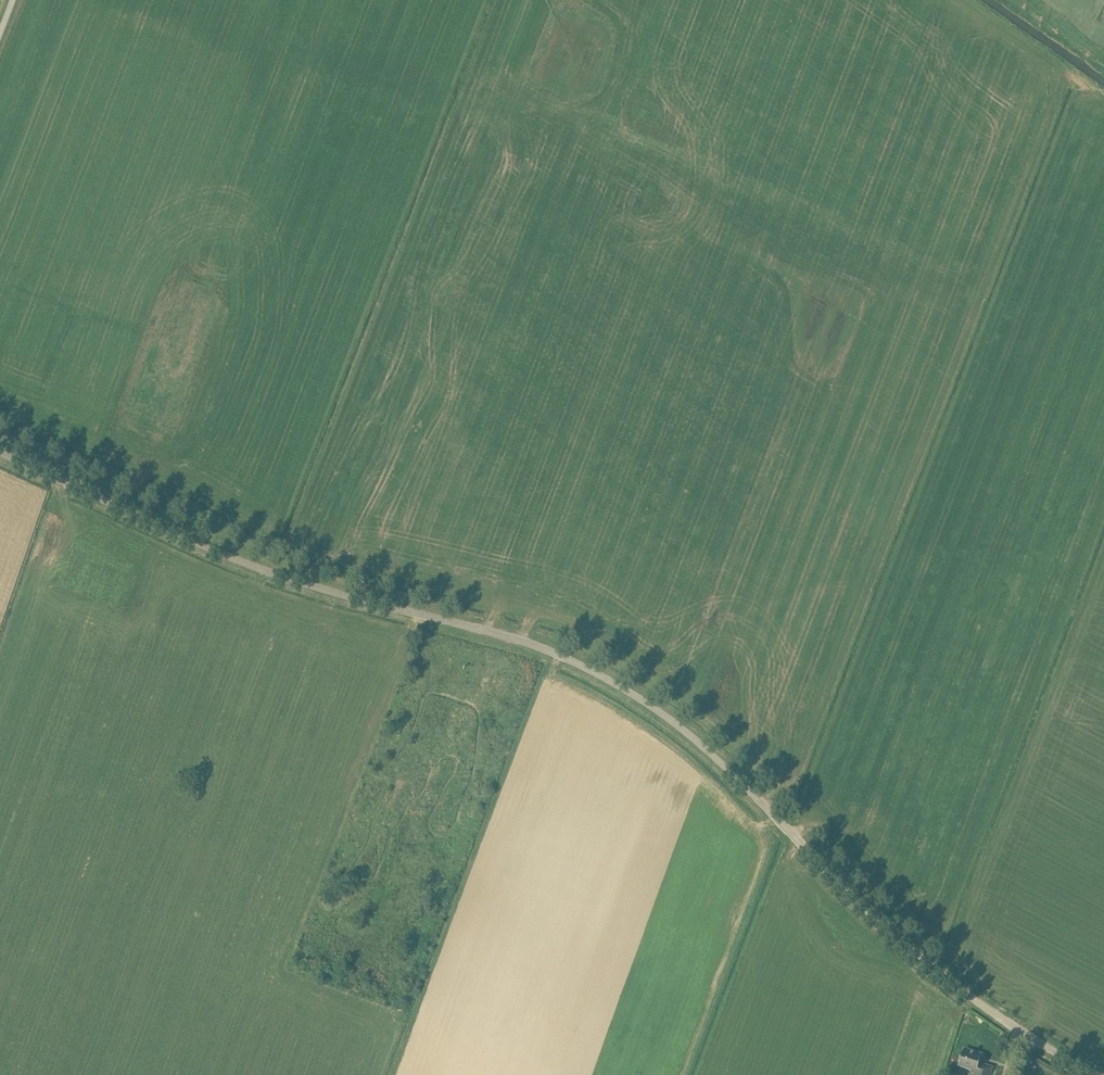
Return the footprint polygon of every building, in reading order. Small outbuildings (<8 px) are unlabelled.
[(992,1068),(980,1064),(983,1054),(965,1049),(959,1068),(972,1071),(970,1074),(990,1074),(992,1068)]
